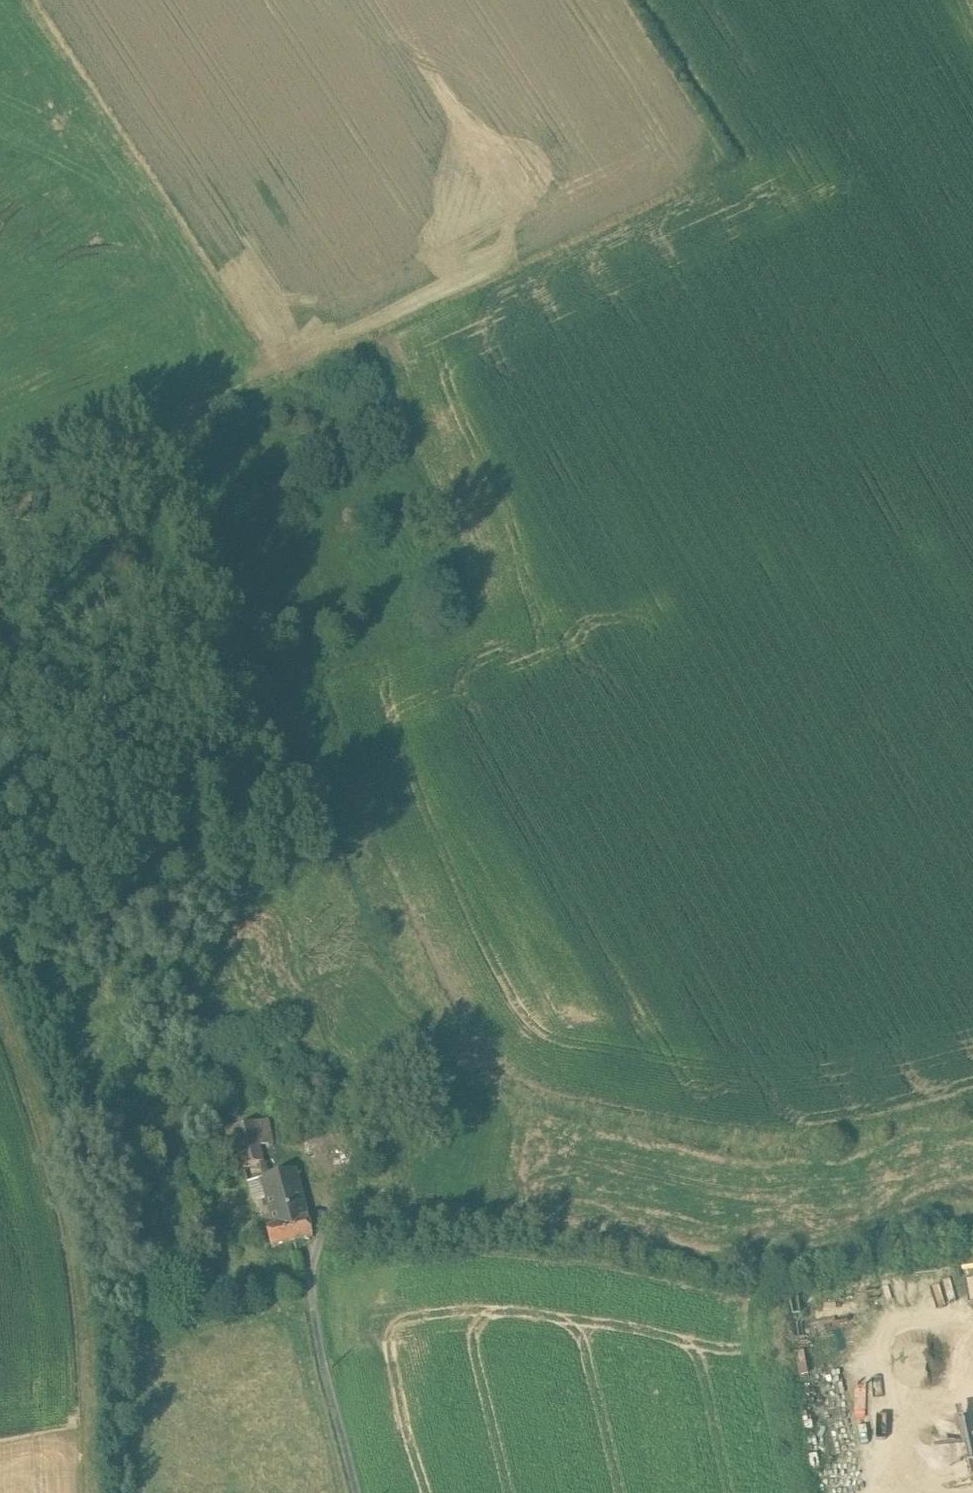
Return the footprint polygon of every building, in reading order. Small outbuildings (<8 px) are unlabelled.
[(274,1143),(270,1126),(268,1119),(234,1128),(244,1168),(265,1162),(261,1147),(274,1143)] [(265,1163),(248,1167),(244,1168),(248,1182),(268,1177),(265,1163)] [(314,1237),(311,1226),(311,1225),(296,1170),(263,1179),(275,1227),(268,1229),(273,1247),(314,1237)] [(267,1195),(265,1187),(262,1179),(251,1182),(255,1198),(267,1195)]
